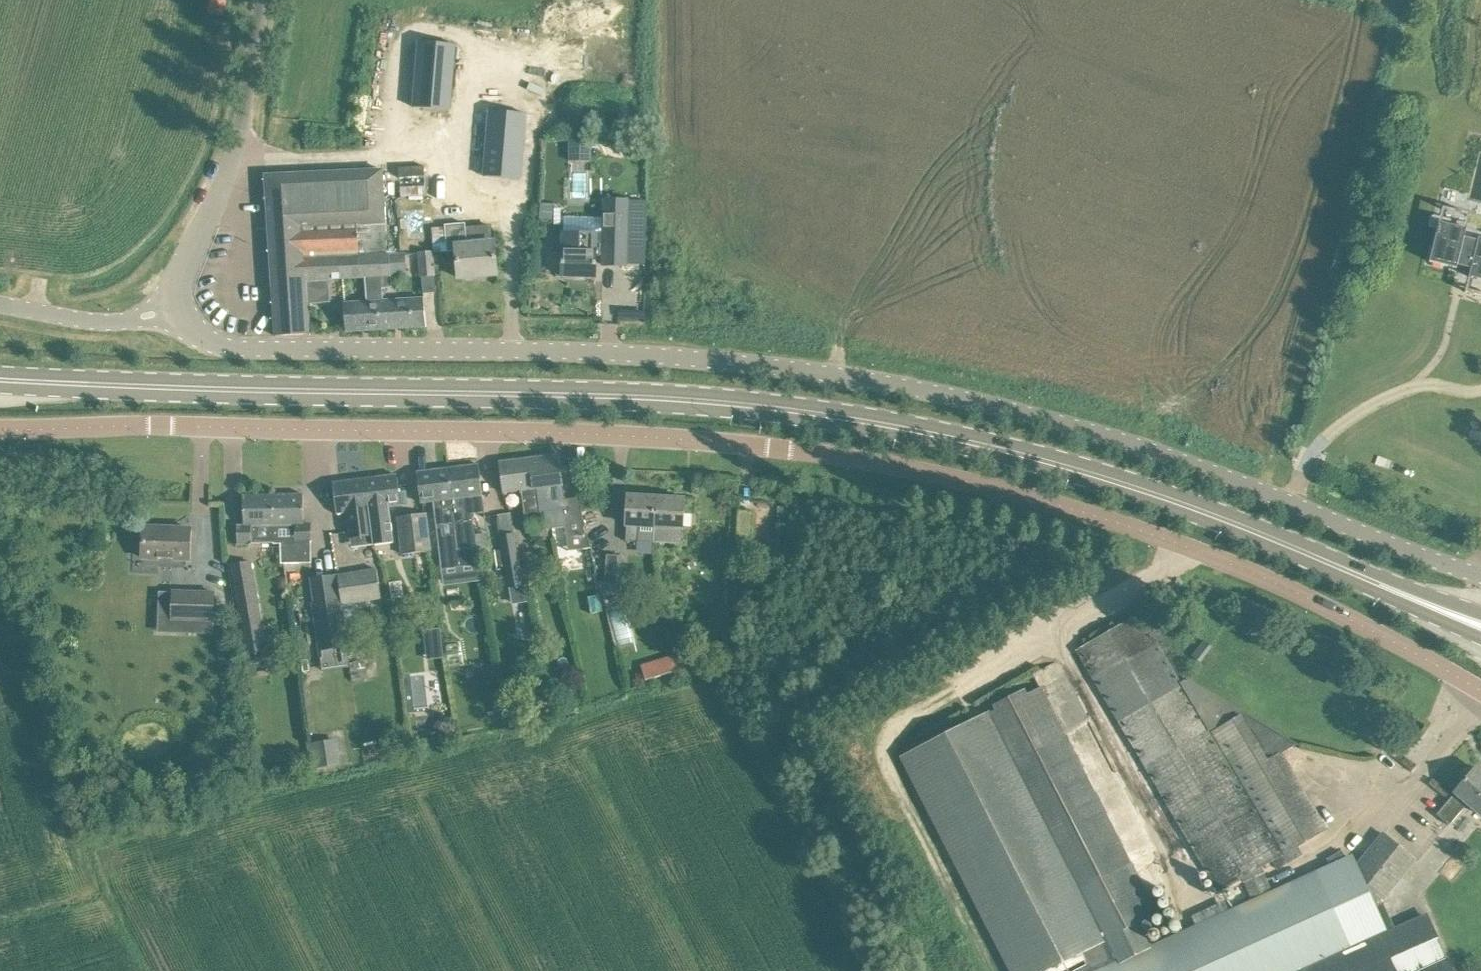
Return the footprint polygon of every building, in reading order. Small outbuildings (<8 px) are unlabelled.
[(224,16),(227,0),(211,0),(208,13),(224,16)] [(419,35),(409,100),(444,106),(455,40),(419,35)] [(490,110),(484,176),(520,179),(526,113),(490,110)] [(383,288),(392,287),(390,253),(360,255),(358,222),(385,220),(382,167),(265,175),(276,336),(309,334),(306,279),(366,275),(368,299),(344,301),(346,331),(386,329),(384,300),(383,288)] [(632,214),(643,214),(643,184),(633,184),(632,214)] [(540,203),(539,219),(547,219),(553,220),(553,209),(554,204),(540,203)] [(626,265),(628,213),(604,213),(603,265),(626,265)] [(1464,237),(1466,228),(1439,221),(1429,261),(1456,268),(1457,265),(1471,268),(1469,277),(1480,279),(1480,237),(1478,237),(1478,240),(1464,237)] [(446,227),(434,228),(436,252),(456,250),(458,277),(497,274),(494,241),(466,244),(464,224),(465,224),(465,223),(446,225),(446,227)] [(596,276),(597,233),(563,232),(563,233),(554,233),(553,251),(562,251),(562,275),(596,276)] [(420,256),(422,276),(435,275),(433,255),(420,256)] [(384,300),(386,329),(427,326),(425,297),(384,300)] [(557,528),(551,486),(562,485),(559,455),(529,458),(532,489),(536,488),(541,530),(557,528)] [(526,532),(541,530),(536,488),(532,489),(529,458),(499,462),(503,492),(520,490),(526,532)] [(454,523),(460,565),(478,563),(472,514),(467,515),(466,510),(484,508),(479,464),(448,468),(451,499),(452,499),(455,522),(454,523)] [(440,567),(460,565),(454,523),(455,522),(452,499),(451,499),(448,468),(417,472),(421,502),(432,501),(440,567)] [(397,475),(365,479),(367,500),(369,509),(372,533),(372,535),(373,540),(373,543),(374,543),(394,541),(393,533),(390,506),(400,505),(397,475)] [(373,543),(369,509),(365,479),(333,483),(337,513),(350,511),(353,536),(371,534),(372,542),(372,543),(373,543)] [(273,495),(274,543),(282,543),(282,563),(312,563),(311,542),(312,542),(312,523),(304,523),(303,494),(273,495)] [(274,543),(273,495),(243,495),(244,525),(237,526),(237,544),(274,543)] [(628,496),(626,541),(639,541),(653,542),(654,526),(656,497),(628,496)] [(566,508),(563,509),(570,551),(591,547),(587,532),(585,532),(579,497),(565,499),(566,508)] [(654,526),(653,542),(668,543),(681,544),(684,499),(656,497),(654,526)] [(778,506),(778,517),(787,517),(787,506),(778,506)] [(751,539),(752,511),(738,510),(737,538),(751,539)] [(496,514),(509,587),(526,584),(523,566),(520,567),(510,511),(496,514)] [(415,551),(428,550),(424,515),(411,517),(415,551)] [(397,519),(401,553),(415,551),(411,517),(397,519)] [(142,557),(189,559),(190,528),(143,527),(142,557)] [(605,582),(600,582),(603,595),(619,591),(621,555),(607,555),(605,582)] [(245,654),(266,650),(250,561),(232,565),(243,626),(239,627),(245,654)] [(376,569),(337,575),(342,606),(380,599),(376,569)] [(335,575),(311,578),(315,602),(313,602),(319,650),(322,669),(347,665),(346,661),(347,660),(345,646),(335,575)] [(172,590),(171,620),(186,621),(186,632),(212,633),(212,622),(213,622),(214,591),(172,590)] [(603,610),(600,594),(588,596),(590,612),(603,610)] [(1077,650),(1222,894),(1274,863),(1277,868),(1302,854),(1298,848),(1329,830),(1283,754),(1294,745),(1295,743),(1300,746),(1301,745),(1241,709),(1240,710),(1189,680),(1180,682),(1139,613),(1077,650)] [(440,624),(423,626),(427,657),(444,655),(440,624)] [(701,647),(682,649),(685,662),(699,663),(701,647)] [(678,654),(660,659),(664,674),(683,669),(678,654)] [(309,659),(302,660),(303,672),(310,671),(309,659)] [(353,680),(368,678),(367,669),(365,670),(364,660),(351,662),(353,680)] [(256,664),(245,665),(247,678),(257,677),(256,664)] [(1151,947),(1137,922),(1156,912),(1040,687),(1026,694),(1024,690),(994,706),(996,710),(902,757),(1011,970),(1097,970),(1151,947)] [(444,720),(438,732),(450,738),(456,726),(444,720)] [(335,740),(309,743),(312,766),(338,763),(335,740)] [(1475,767),(1437,813),(1449,824),(1463,807),(1467,803),(1480,815),(1480,772),(1475,767)] [(1336,890),(1370,917),(1417,859),(1383,832),(1336,890)] [(1097,970),(1291,970),(1350,944),(1325,887),(1318,871),(1271,892),(1253,901),(1223,914),(1219,905),(1198,915),(1202,924),(1151,947),(1097,970)] [(1426,916),(1305,970),(1451,970),(1426,916)]
